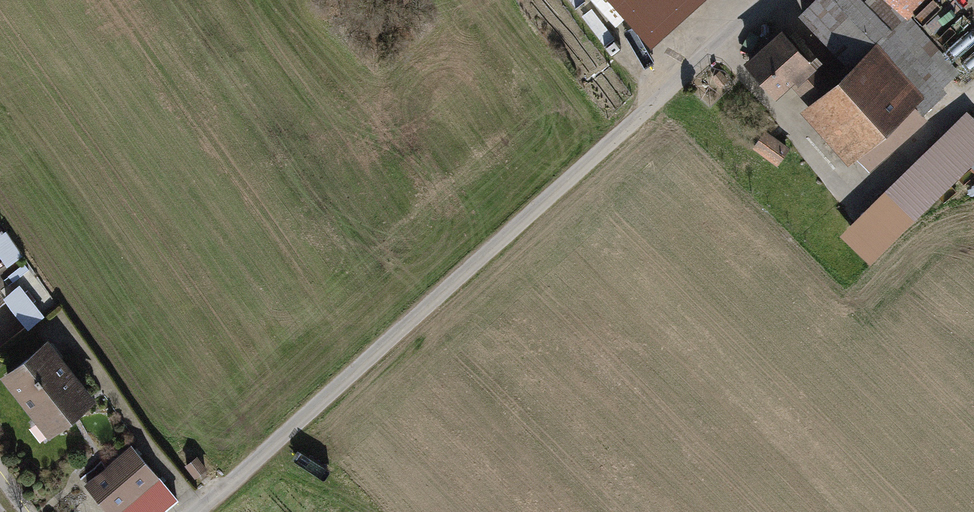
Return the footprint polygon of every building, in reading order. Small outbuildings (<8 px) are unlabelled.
[(699,0),(605,0),(646,46),(699,0)] [(890,31),(862,0),(812,0),(799,12),(849,67),(878,41),(890,31)] [(909,22),(933,0),(888,0),(909,22)] [(814,61),(784,24),(746,55),(776,91),(814,61)] [(926,96),(878,41),(849,67),(793,116),(840,168),(855,155),(870,172),(933,116),(920,102),(926,96)] [(966,113),(842,234),(872,265),(973,165),(973,120),(966,113)] [(760,150),(778,167),(792,151),(773,135),(760,150)] [(0,231),(0,249),(8,263),(22,256),(7,228),(0,231)] [(53,307),(29,278),(4,298),(27,327),(53,307)] [(47,338),(0,374),(0,375),(45,434),(93,398),(47,338)] [(128,446),(82,486),(105,511),(161,511),(176,499),(128,446)] [(198,457),(186,467),(196,478),(208,468),(198,457)]
